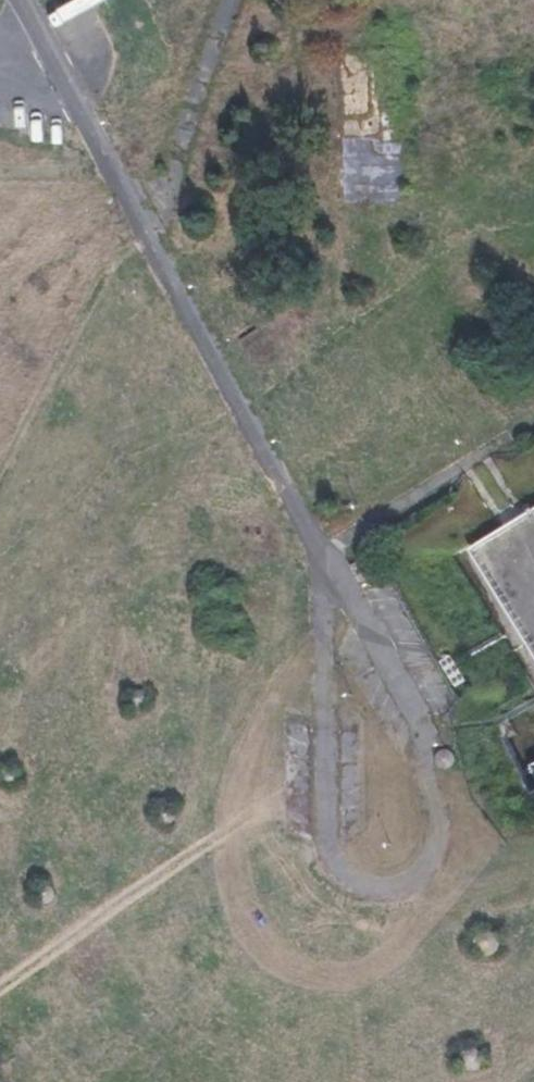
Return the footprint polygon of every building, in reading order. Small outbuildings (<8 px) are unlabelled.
[(108,1),(108,0),(76,0),(48,11),(52,22),(108,1)] [(344,205),(404,203),(398,48),(398,26),(371,27),(371,49),(338,51),(341,121),(342,137),(344,205)] [(342,137),(341,121),(331,122),(332,137),(342,137)] [(481,264),(479,264),(477,264),(475,265),(474,266),(473,268),(472,269),(471,271),(471,273),(472,275),(473,276),(474,277),(476,278),(478,279),(479,279),(481,278),(483,277),(484,276),(485,275),(486,273),(486,271),(486,269),(485,268),(484,266),(482,265),(481,264)] [(282,268),(280,267),(278,268),(276,268),(274,270),(272,272),(271,274),(271,276),(271,278),(272,280),(273,282),(274,284),(276,285),(279,286),(281,286),(283,285),(285,284),(287,282),(288,280),(289,278),(289,276),(289,274),(288,272),(286,270),(284,269),(282,268)] [(533,681),(533,509),(458,556),(533,681)] [(304,711),(285,711),(285,739),(305,738),(304,711)] [(448,749),(446,749),(443,749),(441,750),(439,752),(437,753),(436,756),(436,758),(436,761),(436,763),(438,765),(440,767),(442,768),(444,769),(447,769),(449,768),(451,767),(453,765),(454,763),(455,761),(455,758),(455,756),(454,754),(452,752),(450,750),(448,749)] [(168,805),(166,805),(163,805),(161,806),(159,807),(158,809),(157,811),(156,814),(156,816),(157,818),(158,820),(160,822),(162,823),(164,824),(167,824),(169,823),(171,822),(173,820),(174,818),(175,816),(175,814),(175,812),(174,809),(172,808),(170,806),(168,805)] [(490,931),(487,931),(483,931),(480,932),(478,934),(475,937),(474,940),(473,943),(473,946),(475,949),(476,952),(479,955),(482,956),(485,957),(488,957),(492,956),(494,955),(497,952),(499,950),(500,947),(500,943),(499,940),(498,937),(496,934),(493,932),(490,931)]
